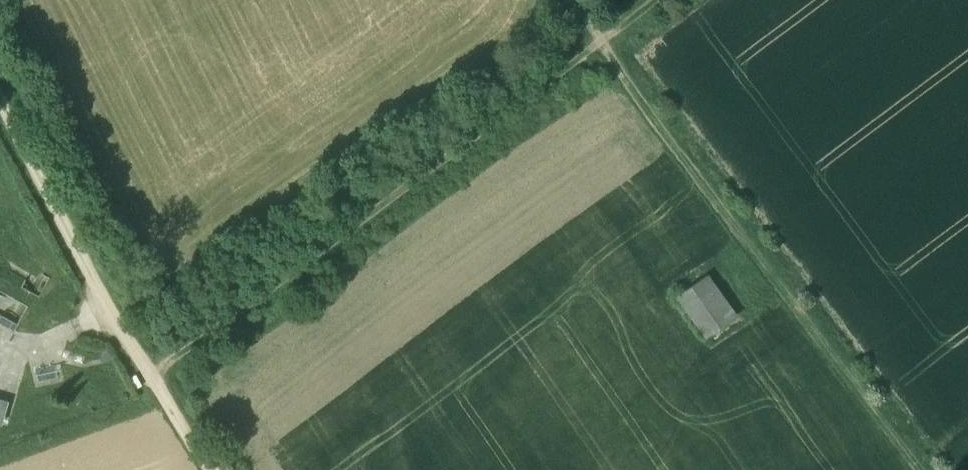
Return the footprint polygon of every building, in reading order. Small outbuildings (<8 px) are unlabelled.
[(682,295),(713,339),(746,316),(715,272),(682,295)] [(5,313),(20,322),(29,307),(14,298),(5,313)] [(14,399),(0,395),(0,422),(8,424),(14,399)]
